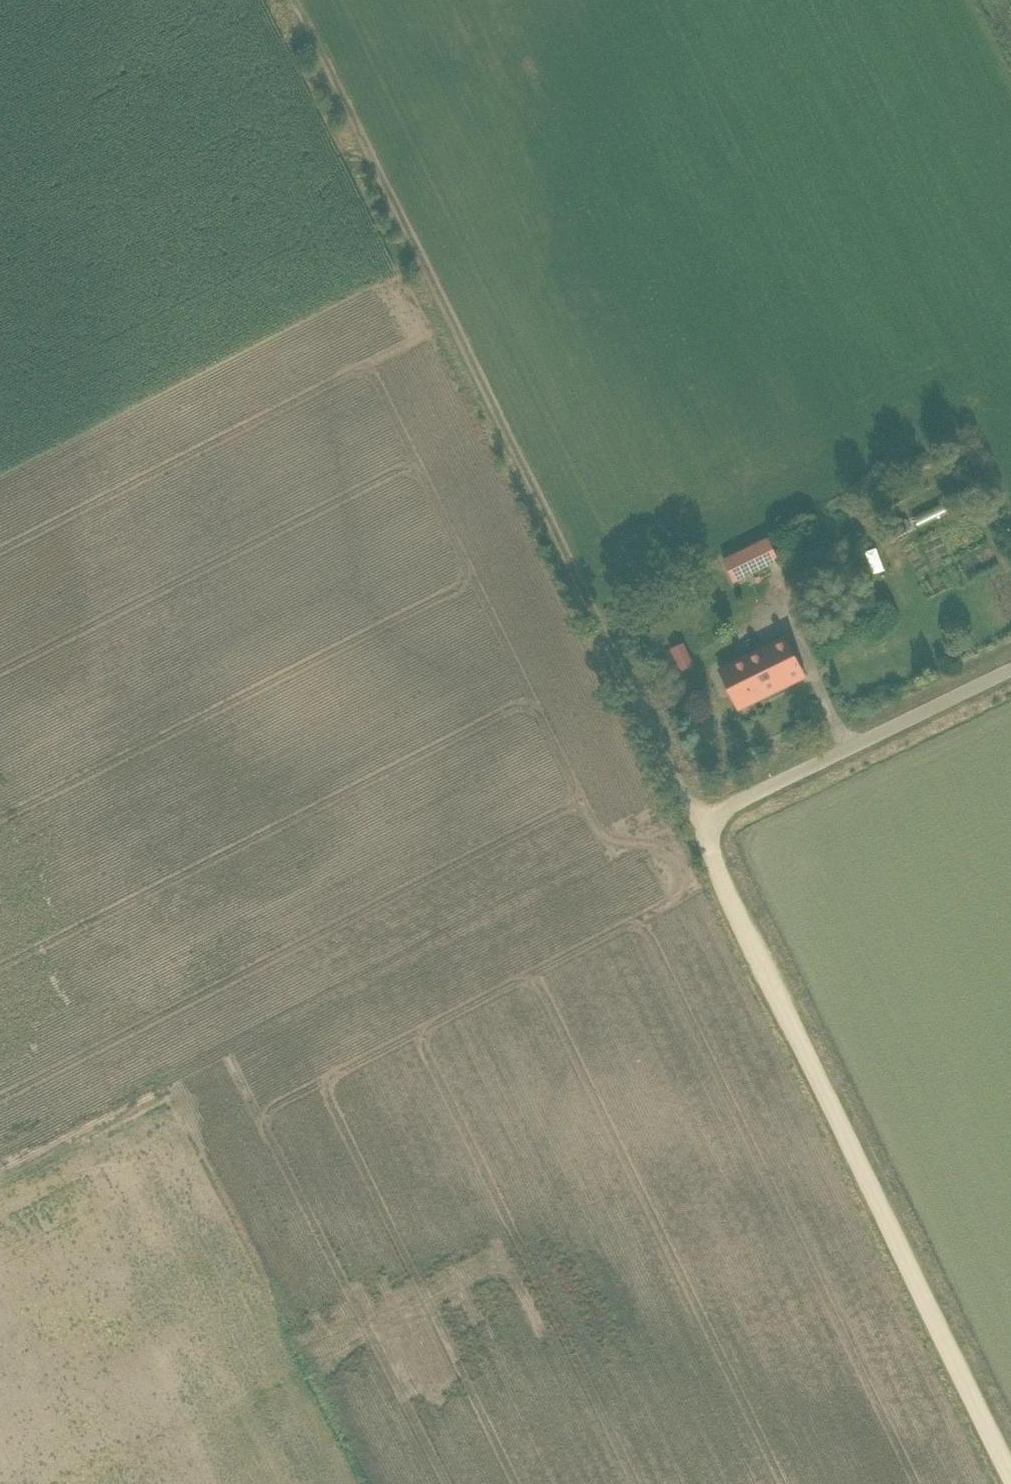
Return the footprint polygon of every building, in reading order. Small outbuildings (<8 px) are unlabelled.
[(768,539),(724,560),(735,583),(779,561),(768,539)] [(873,545),(867,561),(896,572),(902,557),(873,545)] [(804,676),(787,640),(739,662),(721,671),(739,708),(804,676)]
